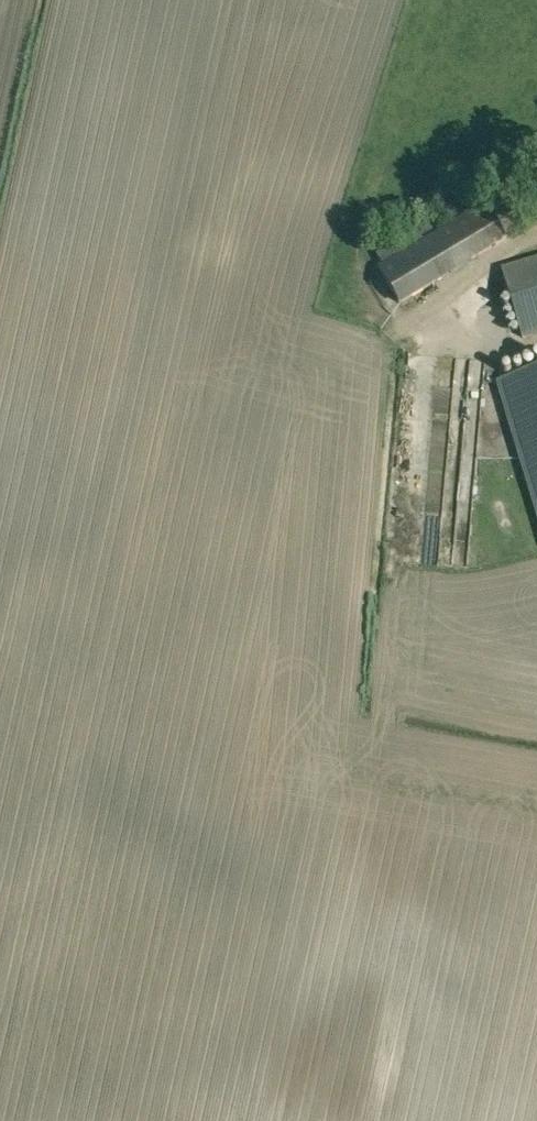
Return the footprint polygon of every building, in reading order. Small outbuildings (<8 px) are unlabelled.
[(399,302),(505,239),(485,205),(378,268),(399,302)] [(536,333),(536,255),(504,264),(525,337),(536,333)] [(497,382),(536,515),(536,370),(497,382)]
